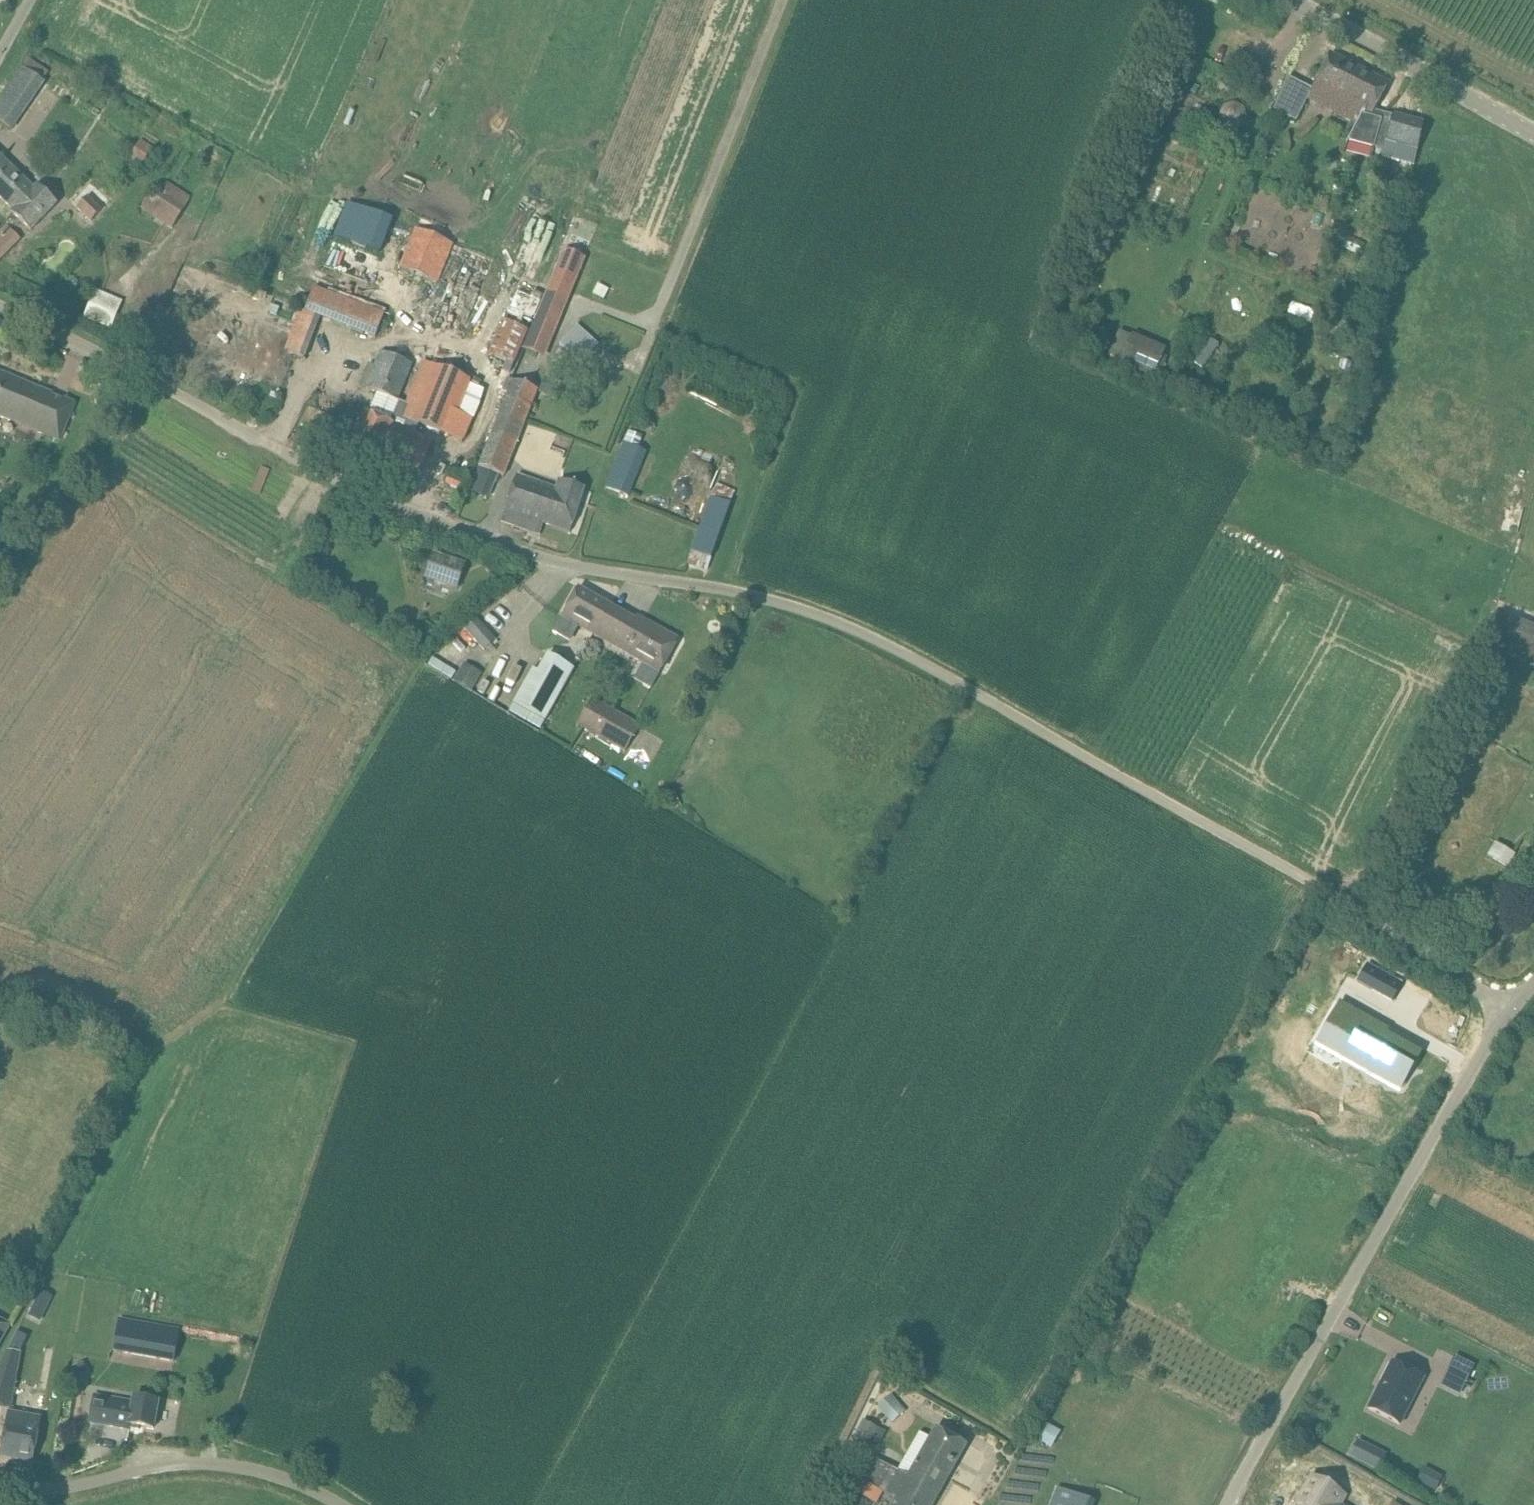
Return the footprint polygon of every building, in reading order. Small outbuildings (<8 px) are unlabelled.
[(1289,78),(1279,95),(1273,109),(1297,121),(1308,100),(1353,123),(1345,139),(1381,149),(1380,158),(1412,166),(1424,124),(1374,111),(1388,84),(1330,55),(1313,90),(1289,78)] [(0,102),(0,123),(11,130),(43,82),(23,68),(0,102)] [(1224,115),(1245,114),(1245,106),(1223,106),(1224,115)] [(130,163),(138,167),(149,147),(141,142),(130,163)] [(16,212),(14,214),(31,231),(57,204),(38,186),(35,189),(0,156),(0,197),(16,212)] [(142,211),(171,230),(193,196),(163,177),(142,211)] [(96,189),(76,210),(91,224),(111,202),(96,189)] [(348,203),(335,236),(381,253),(393,221),(348,203)] [(534,212),(515,270),(535,276),(554,219),(534,212)] [(0,236),(0,261),(21,238),(9,227),(0,236)] [(416,230),(400,267),(438,283),(453,245),(416,230)] [(565,250),(536,317),(551,323),(558,326),(586,259),(565,250)] [(97,286),(85,317),(112,329),(124,298),(98,287),(97,286)] [(386,313),(314,287),(291,353),(305,358),(319,319),(377,339),(386,313)] [(536,317),(524,348),(537,354),(551,323),(536,317)] [(1120,363),(1154,378),(1167,349),(1133,334),(1120,363)] [(569,336),(560,345),(581,364),(590,355),(569,336)] [(413,365),(382,352),(367,389),(397,402),(413,365)] [(416,409),(411,421),(419,425),(422,426),(449,436),(463,442),(473,419),(458,413),(468,388),(469,384),(471,381),(433,366),(416,409)] [(60,440),(75,404),(63,399),(63,400),(52,396),(52,394),(0,372),(0,415),(60,440)] [(503,391),(508,393),(479,467),(504,477),(537,390),(507,378),(503,391)] [(369,413),(357,439),(349,458),(373,469),(377,462),(415,479),(432,442),(393,425),(394,424),(369,413)] [(624,443),(606,487),(629,496),(647,452),(624,443)] [(502,521),(534,533),(550,486),(518,475),(502,521)] [(557,489),(550,486),(534,533),(539,535),(540,532),(538,531),(541,523),(570,533),(585,489),(560,481),(557,489)] [(693,559),(715,565),(734,488),(712,483),(693,559)] [(465,565),(434,555),(427,577),(457,588),(465,565)] [(633,623),(637,616),(580,584),(561,618),(593,636),(608,609),(633,623)] [(679,639),(637,616),(633,623),(608,609),(593,636),(660,674),(679,639)] [(1494,611),(1484,635),(1498,640),(1494,652),(1533,665),(1533,627),(1494,611)] [(478,615),(466,628),(487,648),(499,635),(478,615)] [(514,703),(545,721),(574,669),(548,654),(538,671),(533,669),(514,703)] [(457,678),(472,687),(482,672),(467,663),(457,678)] [(593,697),(577,724),(624,753),(640,726),(593,697)] [(1372,990),(1381,972),(1368,964),(1358,982),(1372,990)] [(1343,993),(1329,1019),(1355,1033),(1348,1046),(1405,1076),(1416,1055),(1413,1053),(1417,1046),(1406,1040),(1410,1033),(1381,1017),(1382,1014),(1343,993)] [(29,1316),(41,1322),(53,1297),(41,1291),(29,1316)] [(0,1318),(0,1344),(11,1324),(0,1318)] [(120,1318),(114,1351),(174,1362),(180,1329),(120,1318)] [(17,1332),(0,1366),(0,1405),(11,1408),(21,1354),(28,1338),(17,1332)] [(1455,1356),(1444,1379),(1463,1389),(1475,1365),(1455,1356)] [(88,1374),(83,1363),(72,1368),(77,1379),(88,1374)] [(1392,1363),(1369,1409),(1400,1425),(1423,1379),(1392,1363)] [(133,1400),(95,1394),(90,1423),(130,1430),(130,1428),(139,1430),(140,1427),(154,1429),(159,1400),(134,1396),(133,1400)] [(879,1405),(891,1423),(907,1411),(895,1394),(879,1405)] [(33,1462),(41,1419),(42,1418),(8,1413),(1,1456),(33,1462)] [(863,1419),(855,1436),(880,1447),(888,1430),(863,1419)] [(905,1504),(932,1504),(966,1445),(936,1428),(909,1477),(873,1457),(861,1478),(897,1498),(896,1500),(905,1504)] [(1033,1438),(1029,1443),(1039,1448),(1042,1443),(1033,1438)] [(1373,1447),(1366,1462),(1380,1469),(1388,1454),(1373,1447)] [(1430,1469),(1423,1484),(1436,1491),(1444,1476),(1430,1469)] [(1296,1504),(1339,1504),(1345,1496),(1312,1477),(1296,1504)] [(1050,1504),(1095,1504),(1096,1503),(1057,1488),(1050,1504)]
